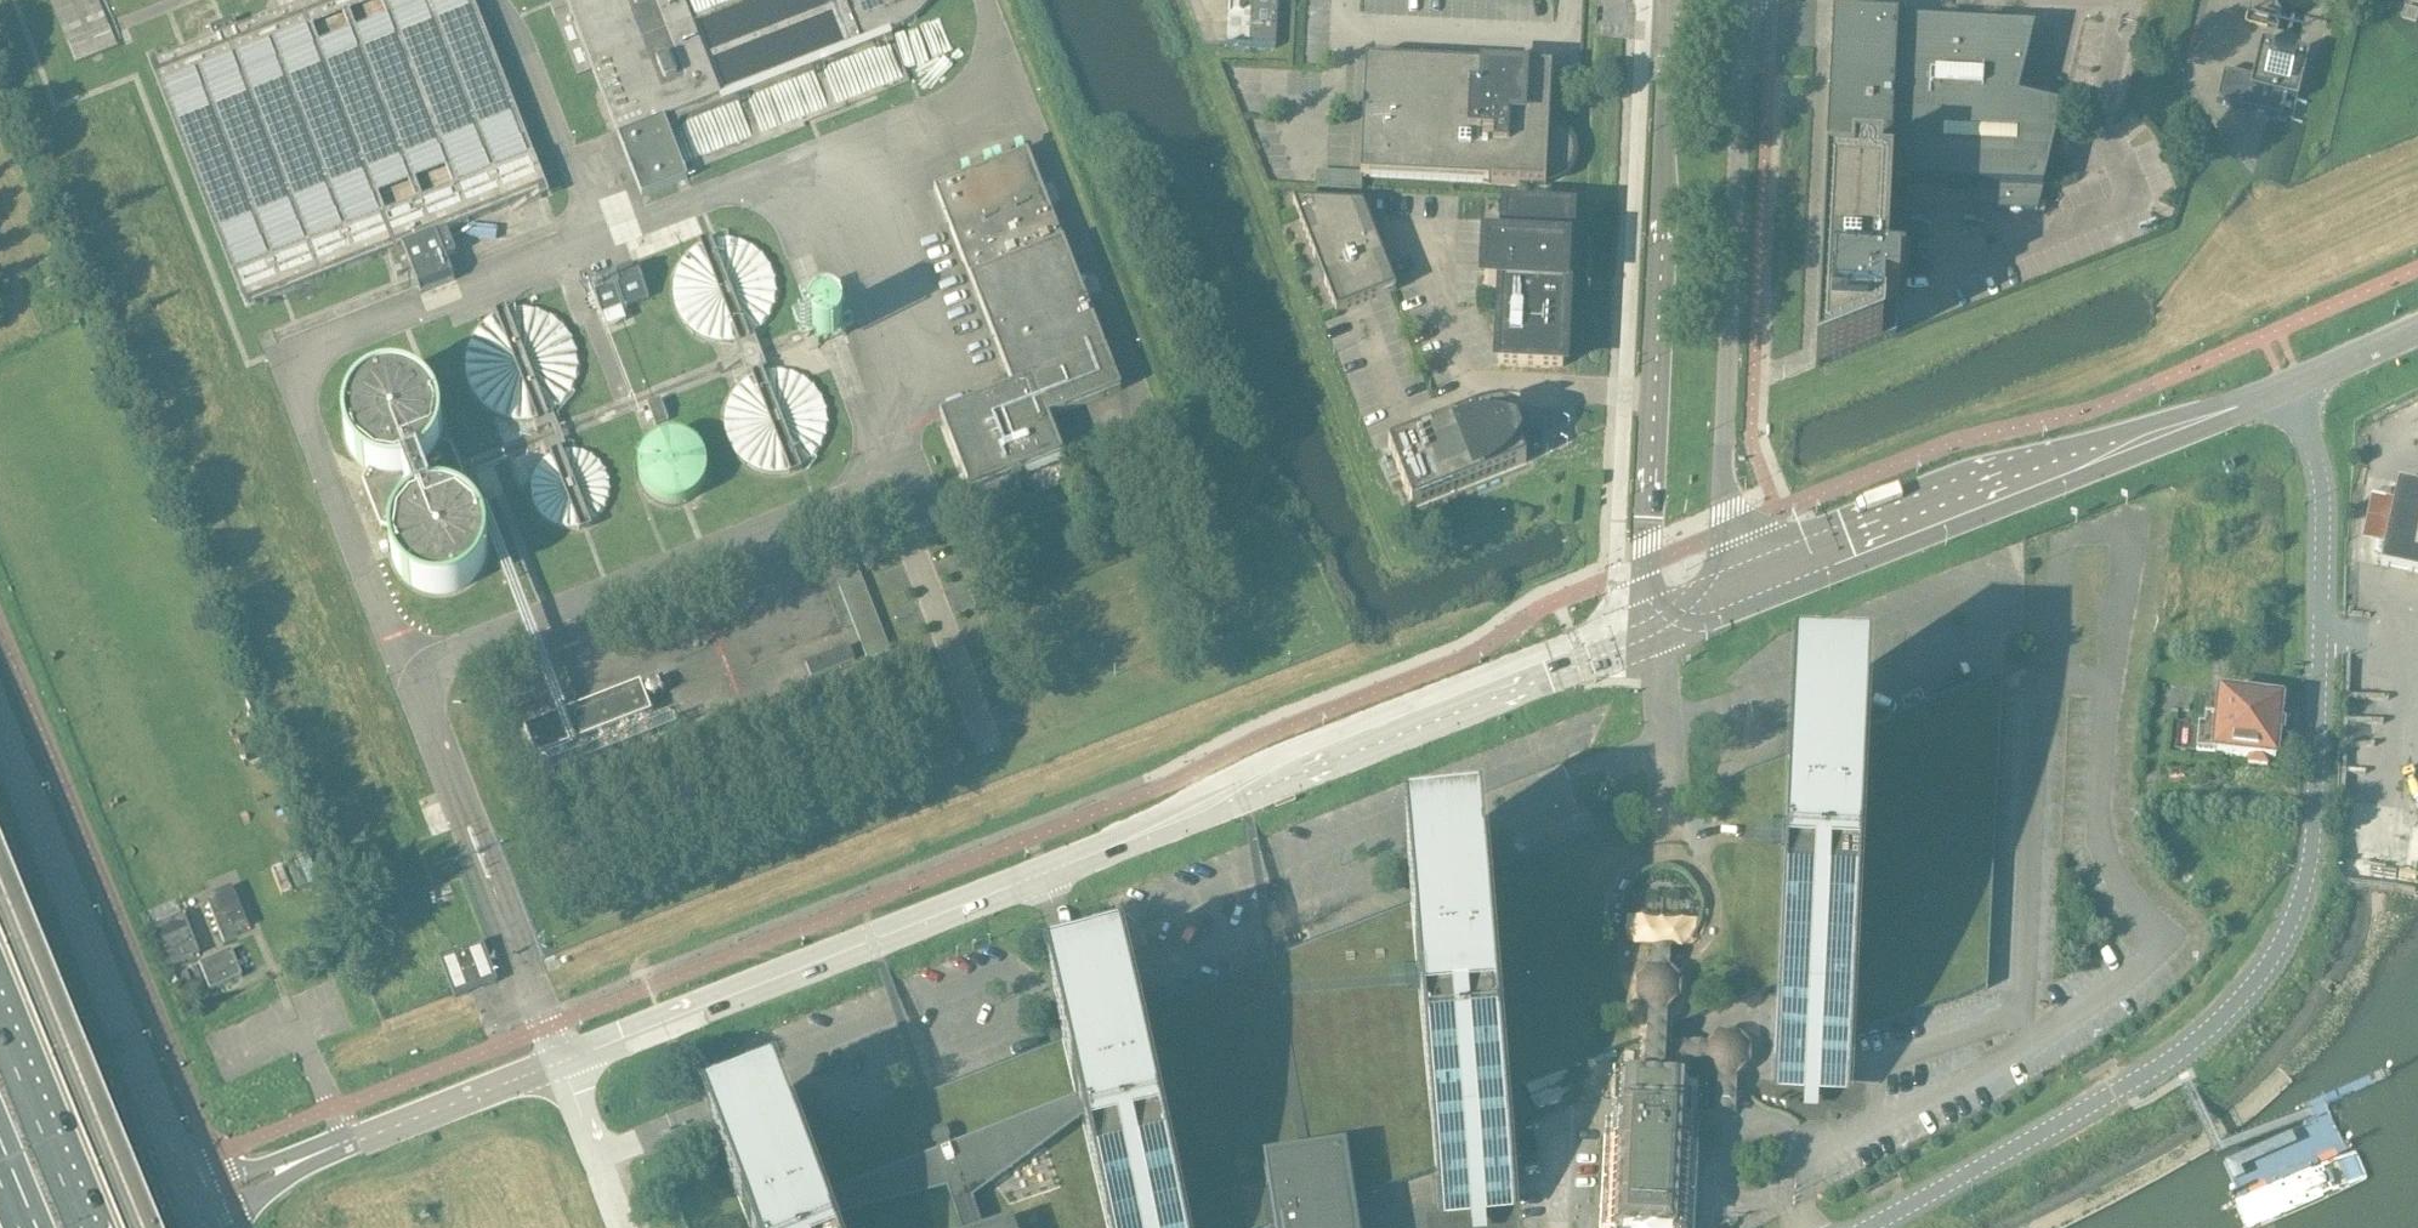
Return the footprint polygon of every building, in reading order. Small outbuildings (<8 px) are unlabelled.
[(76,64),(117,48),(98,0),(51,0),(76,64)] [(469,0),(318,0),(238,31),(233,20),(209,29),(214,41),(151,65),(247,310),(388,255),(397,278),(411,272),(420,294),(421,294),(421,293),(453,281),(454,281),(445,259),(456,255),(446,231),(545,193),(469,0)] [(564,0),(550,6),(577,76),(592,69),(642,197),(687,180),(687,178),(691,173),(805,129),(803,124),(910,83),(890,31),(894,30),(899,28),(904,25),(908,22),(912,20),(913,19),(917,16),(921,12),(925,8),(928,3),(931,0),(564,0)] [(1278,0),(1251,0),(1249,48),(1275,50),(1278,0)] [(1896,337),(1896,336),(1899,284),(1903,284),(1908,185),(1976,188),(1974,211),(2037,214),(2062,110),(2060,110),(2059,118),(2016,107),(2034,31),(1832,21),(1815,369),(1896,337)] [(2216,104),(2291,122),(2302,124),(2306,105),(2297,102),(2309,54),(2296,51),(2297,46),(2274,41),(2273,45),(2260,43),(2252,79),(2223,73),(2216,104)] [(1572,162),(1573,156),(1573,149),(1571,142),(1567,136),(1561,132),(1555,129),(1548,128),(1551,70),(1366,61),(1360,177),(1545,186),(1546,181),(1552,180),(1559,178),(1565,174),(1569,169),(1572,162)] [(935,191),(933,192),(946,226),(948,226),(963,265),(1012,389),(977,402),(940,417),(940,418),(947,436),(969,492),(1011,476),(1015,474),(1026,470),(1057,458),(1062,456),(1063,456),(1060,447),(1050,423),(1099,403),(1122,393),(1099,334),(1097,329),(1096,330),(1091,318),(1092,318),(1085,299),(1084,299),(1077,282),(1063,246),(1064,246),(1028,153),(1025,154),(1026,155),(954,183),(954,182),(949,184),(940,188),(934,190),(935,191)] [(1316,176),(1316,190),(1329,190),(1330,177),(1316,176)] [(1293,203),(1335,312),(1336,314),(1396,290),(1363,206),(1293,203)] [(1486,251),(1484,277),(1484,282),(1488,286),(1502,287),(1498,365),(1562,368),(1570,217),(1506,214),(1504,248),(1490,247),(1486,251)] [(673,285),(675,302),(682,317),(693,329),(708,337),(724,340),(741,338),(756,330),(768,319),(776,304),(778,288),(776,272),(769,257),(757,245),(743,238),(727,235),(710,237),(696,244),(684,255),(676,270),(673,285)] [(600,318),(601,318),(601,317),(647,299),(648,300),(649,299),(637,269),(588,288),(600,318)] [(549,416),(563,406),(572,394),(577,380),(580,365),(578,351),(572,337),(564,325),(550,315),(534,309),(517,307),(501,311),(486,320),(474,332),(467,348),(464,364),(467,381),(474,396),(485,409),(500,418),(516,422),(533,421),(549,416)] [(839,362),(848,359),(853,352),(855,344),(853,336),(847,331),(839,328),(830,330),(824,336),(821,344),(823,353),(830,360),(839,362)] [(805,465),(818,453),(826,438),(829,422),(827,405),(819,390),(807,378),(792,370),(775,368),(760,370),(746,377),(735,387),(727,399),(723,414),(723,431),(729,447),(741,461),(755,470),(772,474),(790,472),(805,465)] [(399,380),(384,380),(369,385),(356,396),(347,409),(344,425),(346,441),(353,455),(364,467),(377,473),(383,476),(390,476),(397,476),(404,475),(411,473),(418,469),(424,465),(429,459),(433,454),(437,447),(439,441),(440,433),(440,418),(435,404),(425,392),(413,384),(399,380)] [(1388,447),(1401,480),(1412,508),(1526,463),(1502,403),(1388,447)] [(690,502),(701,493),(707,482),(708,469),(705,457),(697,447),(687,440),(674,438),(662,440),(651,447),(643,457),(639,469),(641,483),(649,496),(661,504),(675,506),(690,502)] [(459,503),(463,505),(469,494),(451,448),(439,444),(437,448),(435,452),(433,456),(431,459),(428,462),(425,465),(421,468),(418,470),(414,472),(410,474),(406,475),(402,476),(398,477),(394,477),(390,477),(385,477),(381,476),(377,475),(373,473),(369,472),(363,483),(381,528),(393,532),(394,528),(396,524),(399,521),(401,517),(404,514),(407,511),(410,508),(414,506),(418,504),(421,502),(425,501),(430,500),(434,499),(438,499),(442,499),(447,500),(451,500),(455,502),(459,503)] [(530,488),(532,502),(540,515),(551,523),(565,528),(580,526),(593,520),(603,509),(607,498),(609,486),(606,474),(600,464),(591,455),(580,450),(565,449),(551,453),(540,462),(532,474),(530,488)] [(2379,566),(2417,575),(2417,488),(2397,483),(2379,566)] [(418,592),(432,597),(448,597),(463,591),(476,581),(484,567),(488,551),(486,535),(478,521),(468,510),(463,506),(456,503),(450,502),(443,500),(435,500),(428,502),(421,504),(414,508),(409,511),(403,517),(399,522),(395,529),(391,543),(392,558),(397,572),(406,584),(418,592)] [(837,584),(867,661),(890,652),(860,575),(837,584)] [(1866,729),(1852,1033),(1852,1034),(1985,989),(1985,990),(1987,990),(2002,675),(2000,675),(2000,676),(1898,716),(1866,729)] [(1852,1033),(1866,729),(1868,685),(1792,681),(1788,759),(1778,985),(1773,1095),(1804,1097),(1803,1109),(1817,1110),(1818,1097),(1849,1099),(1852,1033)] [(573,710),(524,729),(536,758),(651,714),(640,684),(591,703),(573,710)] [(2275,759),(2280,702),(2280,701),(2218,694),(2215,719),(2204,718),(2204,727),(2198,727),(2195,751),(2275,759)] [(1778,985),(1788,759),(1720,786),(1485,878),(1505,1092),(1640,1039),(1672,1027),(1778,985)] [(1485,878),(1480,833),(1405,840),(1411,907),(1435,1173),(1440,1223),(1471,1220),(1472,1227),(1486,1227),(1485,1219),(1516,1216),(1505,1092),(1485,878)] [(199,901),(216,941),(248,928),(232,888),(199,901)] [(1411,907),(1134,1015),(1184,1227),(1271,1227),(1279,1225),(1270,1167),(1341,1156),(1348,1202),(1392,1187),(1435,1173),(1411,907)] [(192,952),(175,912),(143,925),(160,965),(192,952)] [(455,1000),(468,994),(498,983),(482,943),(439,960),(455,1000)] [(224,948),(192,962),(203,989),(235,975),(224,948)] [(1134,1015),(1121,961),(1047,979),(1062,1043),(1106,1227),(1184,1227),(1134,1015)] [(1672,1027),(1640,1039),(1638,1073),(1620,1072),(1617,1143),(1623,1143),(1620,1212),(1613,1211),(1612,1227),(1681,1227),(1681,1215),(1674,1214),(1678,1146),(1685,1146),(1689,1063),(1706,1064),(1718,1077),(1717,1095),(1735,1096),(1736,1078),(1749,1066),(1749,1065),(1750,1048),(1750,1047),(1738,1035),(1737,1034),(1720,1034),(1707,1045),(1676,1044),(1671,1044),(1672,1027)] [(1062,1043),(798,1146),(830,1227),(1106,1227),(1062,1043)] [(798,1146),(776,1088),(705,1116),(727,1174),(748,1227),(830,1227),(798,1146)] [(1279,1225),(1279,1227),(1351,1227),(1348,1202),(1341,1156),(1270,1167),(1279,1225)] [(727,1174),(674,1195),(673,1194),(672,1194),(685,1227),(748,1227),(727,1174)]
